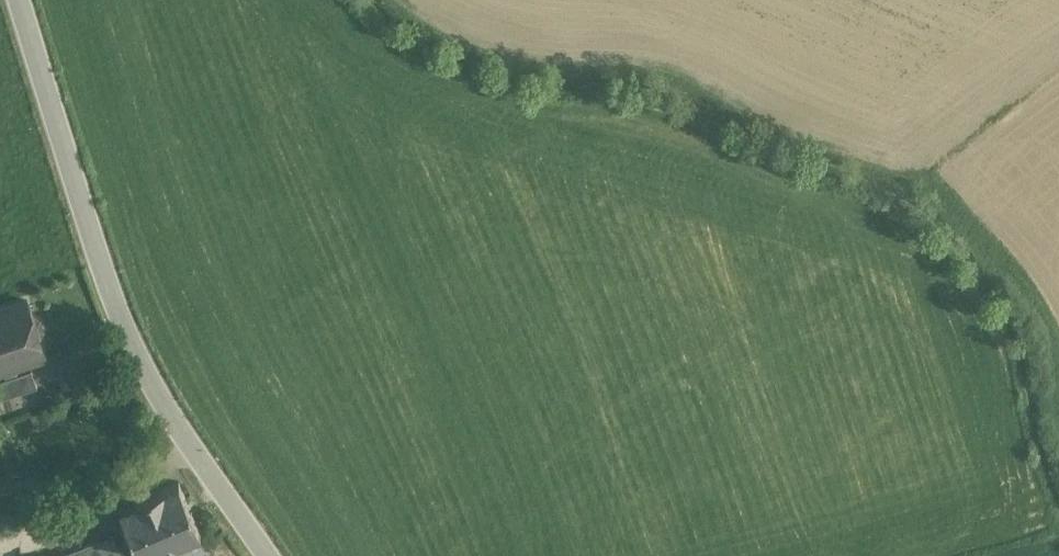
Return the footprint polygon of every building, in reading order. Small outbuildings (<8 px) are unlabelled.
[(0,308),(0,372),(46,357),(39,336),(42,329),(39,319),(32,316),(27,299),(0,308)] [(0,380),(0,399),(37,386),(31,369),(0,380)] [(164,489),(163,488),(134,500),(135,501),(120,507),(141,555),(144,554),(145,555),(188,555),(204,549),(197,532),(199,531),(178,483),(164,489)] [(66,554),(66,555),(121,555),(113,536),(66,554)]
